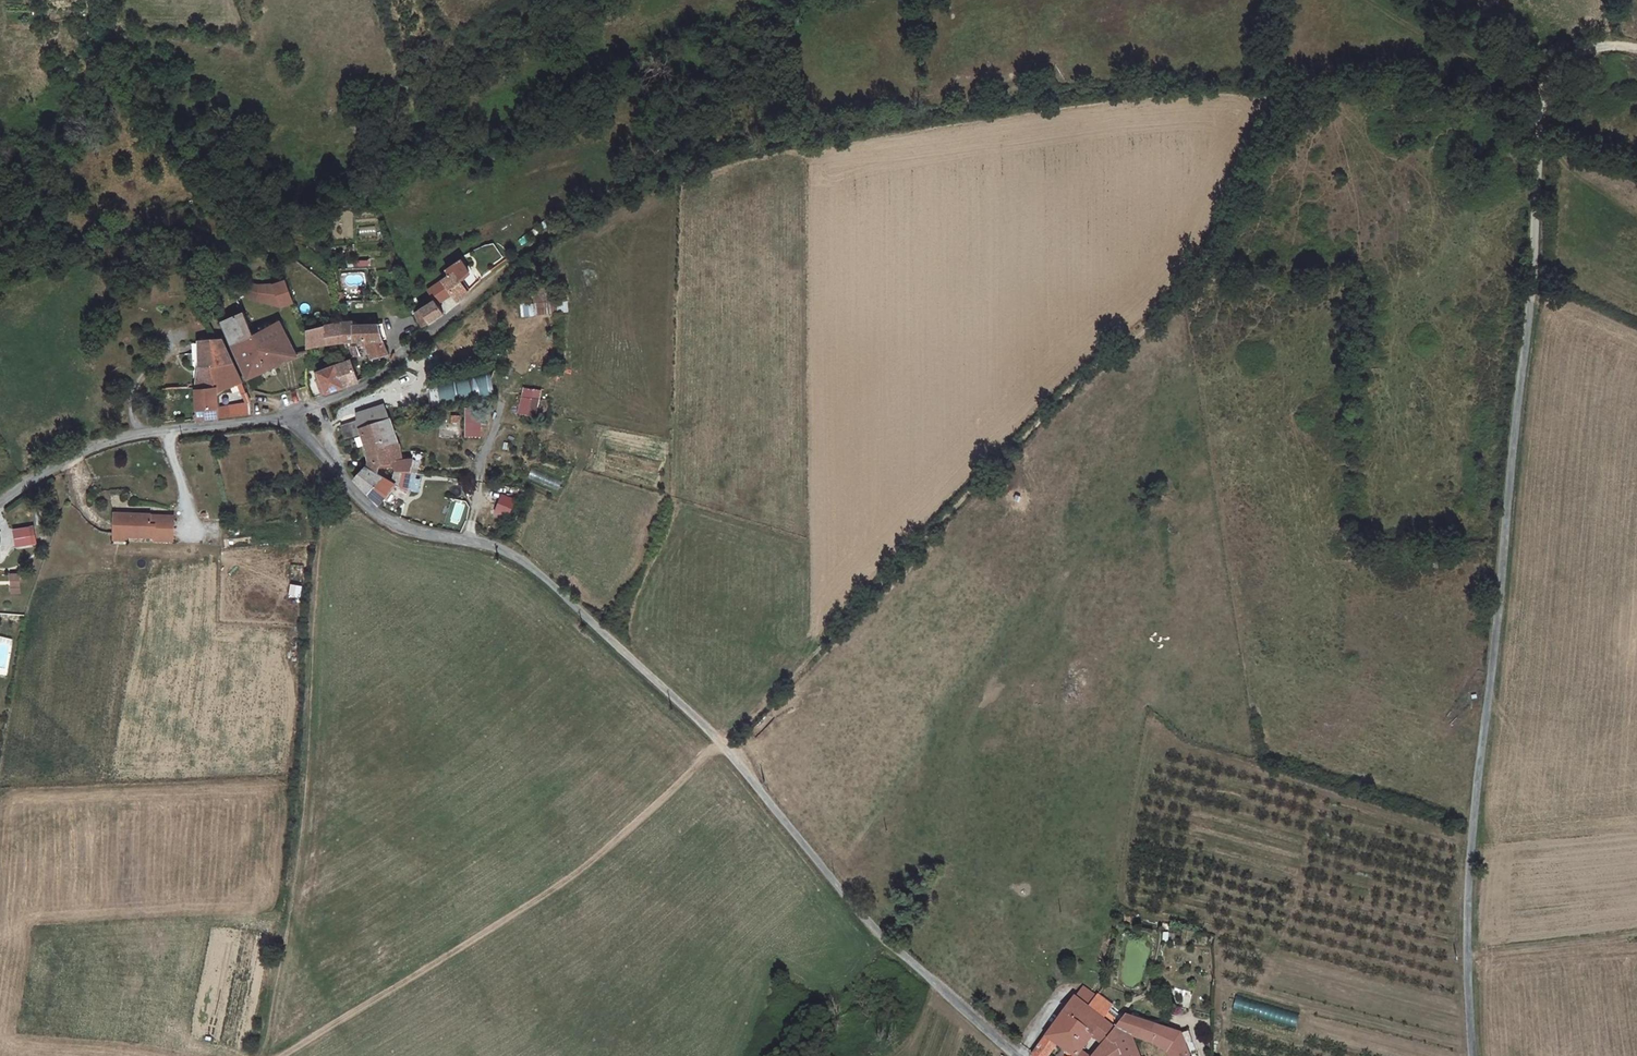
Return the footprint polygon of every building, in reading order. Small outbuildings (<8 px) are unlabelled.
[(353,269),(368,268),(368,261),(353,261),(353,269)] [(462,317),(475,306),(460,285),(447,293),(462,317)] [(269,297),(248,291),(242,303),(284,318),(301,312),(291,291),(269,297)] [(568,313),(567,303),(559,304),(559,299),(521,300),(522,315),(568,313)] [(449,327),(440,313),(419,325),(428,343),(449,327)] [(233,329),(261,388),(305,365),(285,333),(262,344),(248,322),(233,329)] [(349,334),(355,354),(363,352),(360,339),(355,333),(349,334)] [(316,343),(314,358),(355,354),(349,334),(316,343)] [(391,367),(383,337),(360,339),(363,352),(372,351),(377,369),(391,367)] [(206,399),(228,400),(229,404),(251,392),(232,348),(210,348),(206,399)] [(368,391),(360,370),(324,384),(325,385),(322,386),(324,392),(322,393),(327,406),(332,404),(368,391)] [(490,373),(428,388),(433,406),(494,391),(490,373)] [(524,386),(516,414),(535,418),(542,391),(524,386)] [(228,400),(206,399),(203,431),(239,426),(238,418),(228,417),(229,404),(228,400)] [(464,409),(465,437),(481,437),(481,409),(464,409)] [(399,428),(393,416),(364,423),(364,428),(365,431),(367,436),(399,428)] [(389,517),(399,497),(414,500),(420,469),(412,467),(399,428),(367,436),(365,431),(347,435),(349,441),(351,447),(368,443),(374,461),(371,476),(359,487),(383,513),(389,517)] [(557,491),(562,481),(532,468),(528,478),(557,491)] [(509,517),(516,499),(501,494),(495,512),(509,517)] [(176,543),(177,520),(154,519),(154,516),(133,515),(133,519),(118,518),(117,537),(130,538),(157,540),(157,542),(176,543)] [(37,540),(33,532),(37,531),(34,523),(30,524),(15,530),(22,546),(37,540)] [(9,573),(9,594),(20,594),(20,573),(9,573)] [(764,771),(761,781),(773,784),(776,774),(764,771)] [(1107,1028),(1113,1021),(1119,1014),(1103,999),(1090,1014),(1107,1028)] [(1121,1053),(1113,1054),(1110,1045),(1118,1036),(1107,1028),(1090,1014),(1079,1005),(1040,1055),(1061,1055),(1062,1055),(1063,1055),(1089,1055),(1094,1049),(1102,1055),(1122,1055),(1121,1053)] [(1107,1028),(1118,1036),(1123,1029),(1113,1021),(1107,1028)] [(1123,1029),(1118,1036),(1110,1045),(1113,1054),(1121,1053),(1137,1050),(1161,1055),(1194,1055),(1192,1049),(1189,1044),(1164,1033),(1139,1025),(1129,1022),(1123,1029)]
